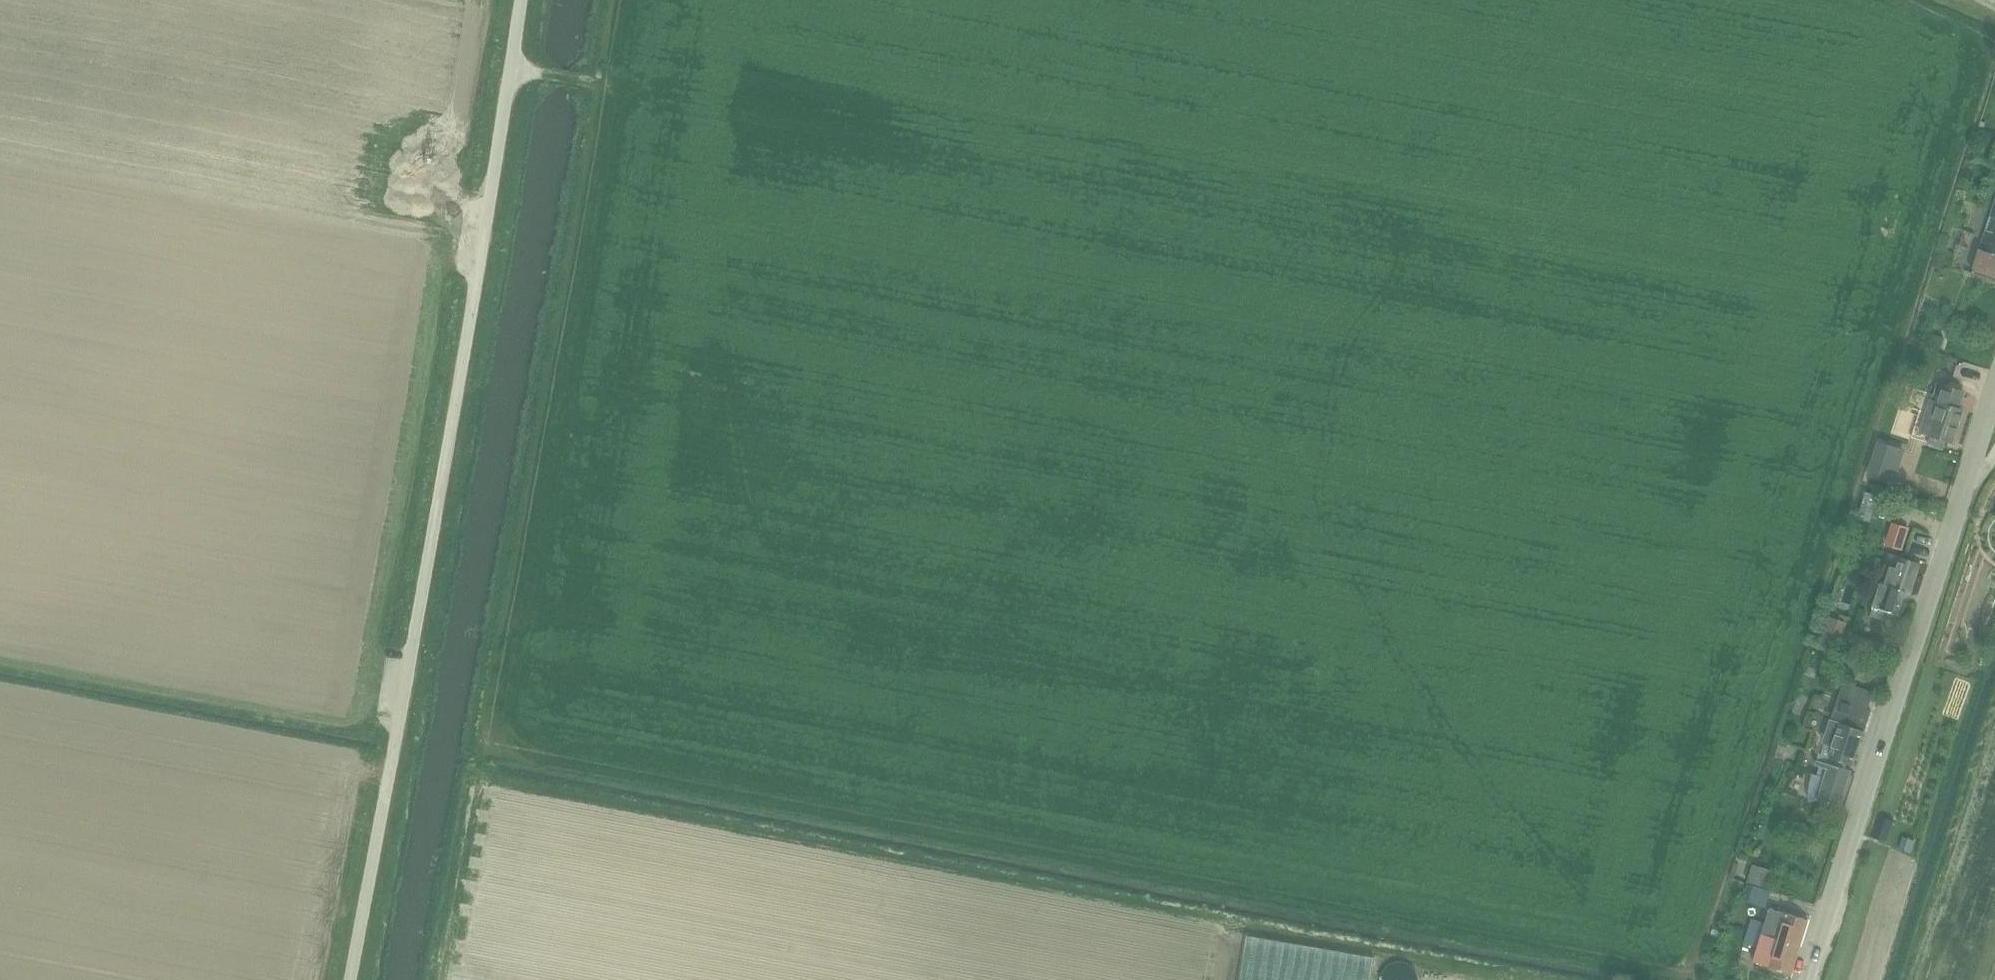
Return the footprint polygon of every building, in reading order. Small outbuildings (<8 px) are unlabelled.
[(1974,272),(1994,279),(1994,208),(1992,216),(1987,231),(1974,272)] [(1928,350),(1940,354),(1944,338),(1932,334),(1928,350)] [(1928,413),(1922,431),(1933,435),(1932,437),(1931,439),(1930,442),(1930,443),(1929,445),(1944,450),(1947,441),(1954,444),(1959,429),(1965,410),(1961,409),(1966,393),(1959,391),(1941,385),(1935,402),(1932,401),(1928,413)] [(1879,442),(1869,476),(1879,479),(1884,463),(1890,445),(1879,442)] [(1884,463),(1879,479),(1888,482),(1890,483),(1896,485),(1900,473),(1891,471),(1893,466),(1896,456),(1898,448),(1894,446),(1890,445),(1884,463)] [(1893,523),(1886,545),(1903,551),(1910,528),(1893,523)] [(1871,616),(1888,622),(1890,614),(1899,617),(1907,592),(1911,594),(1921,563),(1896,555),(1895,556),(1889,554),(1886,565),(1884,565),(1882,573),(1885,574),(1871,616)] [(1831,619),(1823,643),(1835,647),(1843,623),(1831,619)] [(1810,790),(1810,795),(1810,801),(1819,799),(1841,806),(1852,771),(1843,769),(1845,762),(1853,764),(1864,731),(1871,711),(1870,711),(1868,710),(1847,703),(1853,685),(1843,682),(1831,720),(1824,742),(1826,743),(1822,755),(1820,754),(1816,766),(1820,768),(1817,777),(1813,776),(1811,781),(1810,790)] [(1879,816),(1873,838),(1888,842),(1894,821),(1879,816)] [(1752,865),(1747,883),(1748,883),(1768,889),(1774,872),(1752,865)] [(1748,884),(1743,900),(1768,908),(1773,891),(1768,889),(1748,883),(1748,884)] [(1752,919),(1749,930),(1754,931),(1763,934),(1801,946),(1809,920),(1772,909),(1768,924),(1766,923),(1757,921),(1752,919)] [(1749,930),(1745,942),(1750,943),(1759,946),(1755,961),(1793,973),(1801,946),(1763,934),(1754,931),(1749,930)] [(1249,936),(1241,979),(1371,979),(1375,957),(1249,936)] [(1701,971),(1711,975),(1714,965),(1704,962),(1701,971)]
